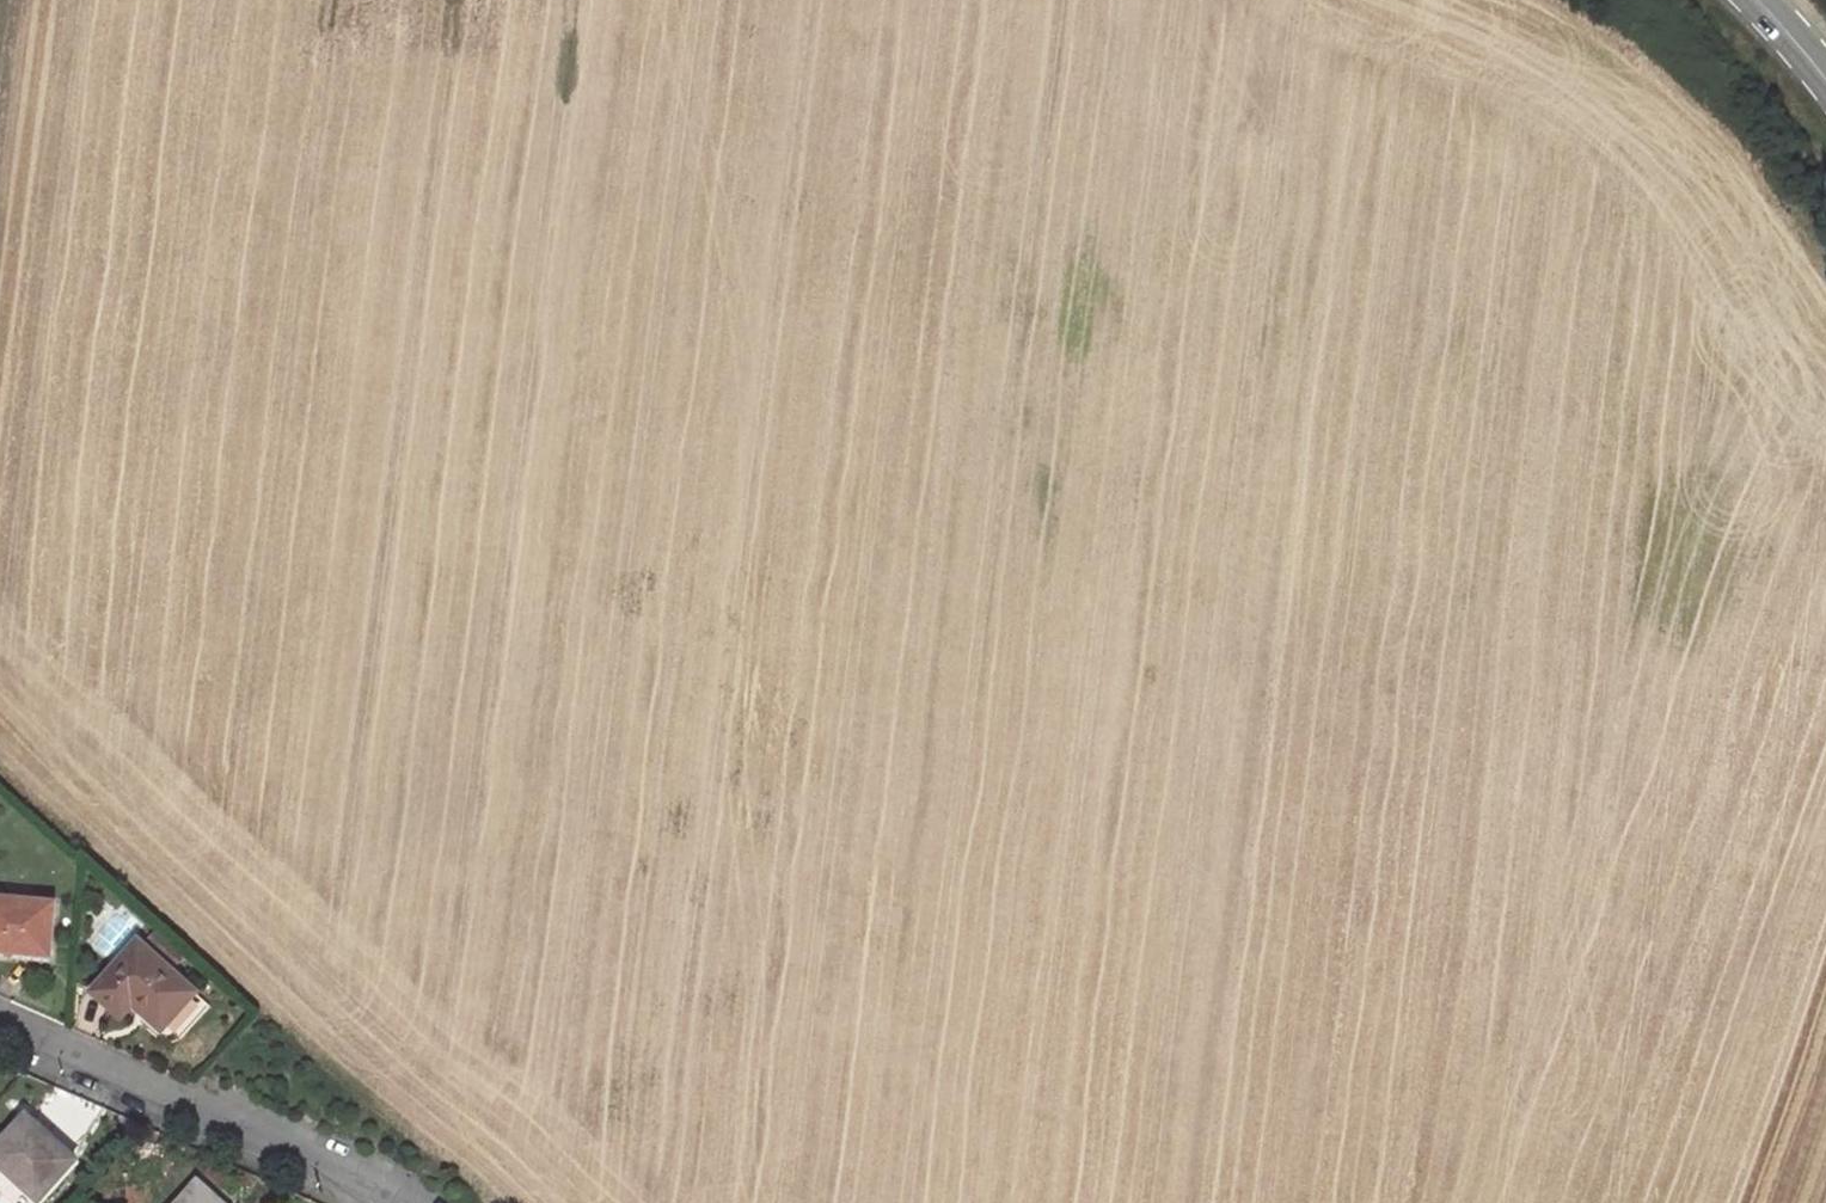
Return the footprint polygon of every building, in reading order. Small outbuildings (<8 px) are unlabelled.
[(0,899),(0,954),(41,959),(47,904),(0,899)] [(191,992),(133,945),(91,995),(107,1008),(118,995),(128,1004),(158,1030),(191,992)] [(118,995),(107,1008),(117,1017),(128,1004),(118,995)] [(22,1117),(0,1141),(0,1167),(36,1199),(74,1159),(45,1132),(42,1136),(22,1117)] [(195,1185),(177,1202),(215,1202),(195,1185)]
